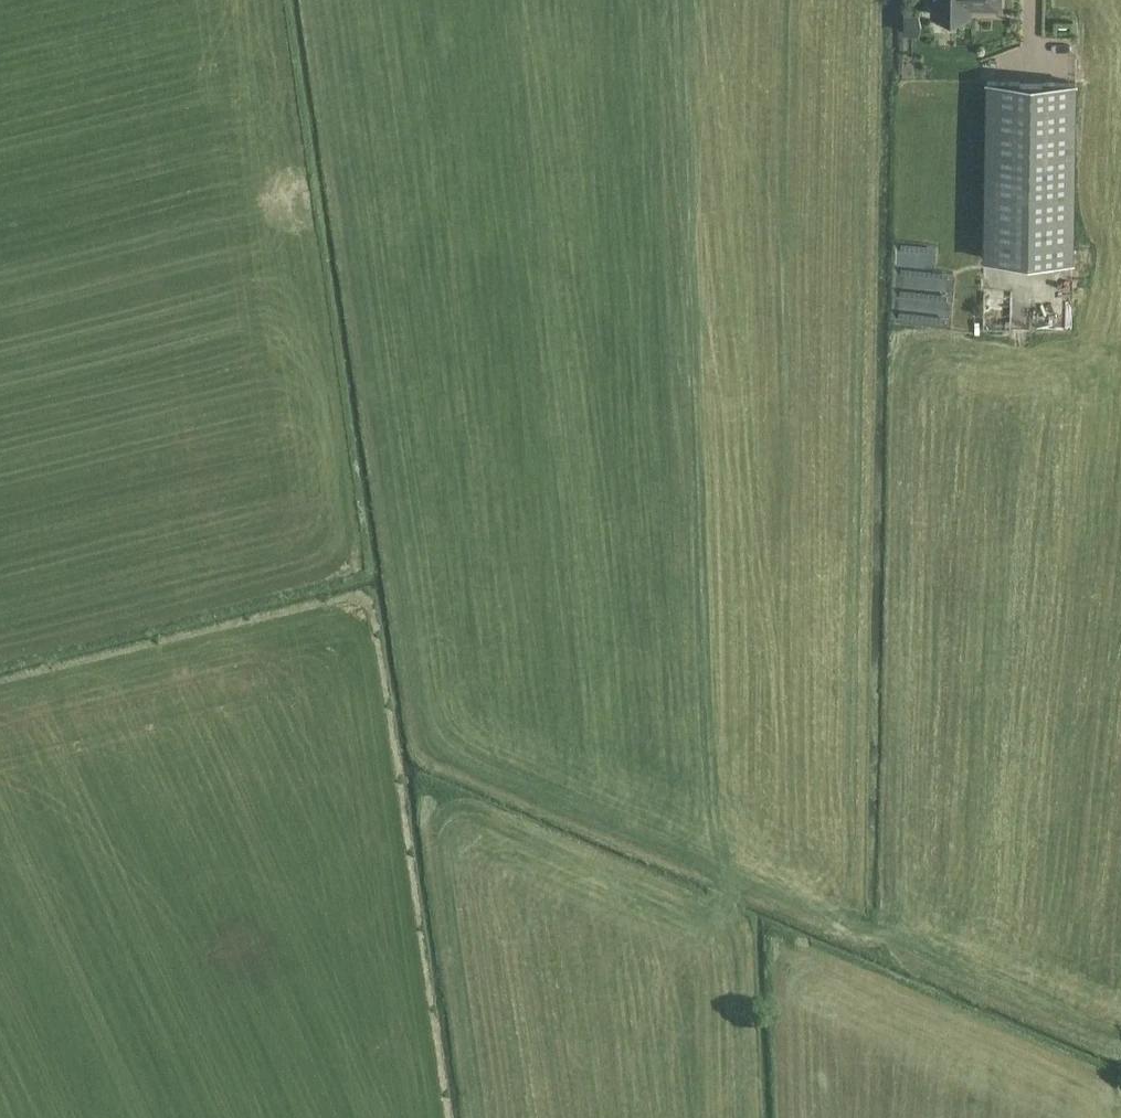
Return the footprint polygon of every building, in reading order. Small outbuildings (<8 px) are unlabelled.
[(971,16),(971,6),(1001,7),(1002,0),(935,0),(935,15),(971,16)] [(1078,84),(989,82),(986,258),(1075,260),(1078,84)]
